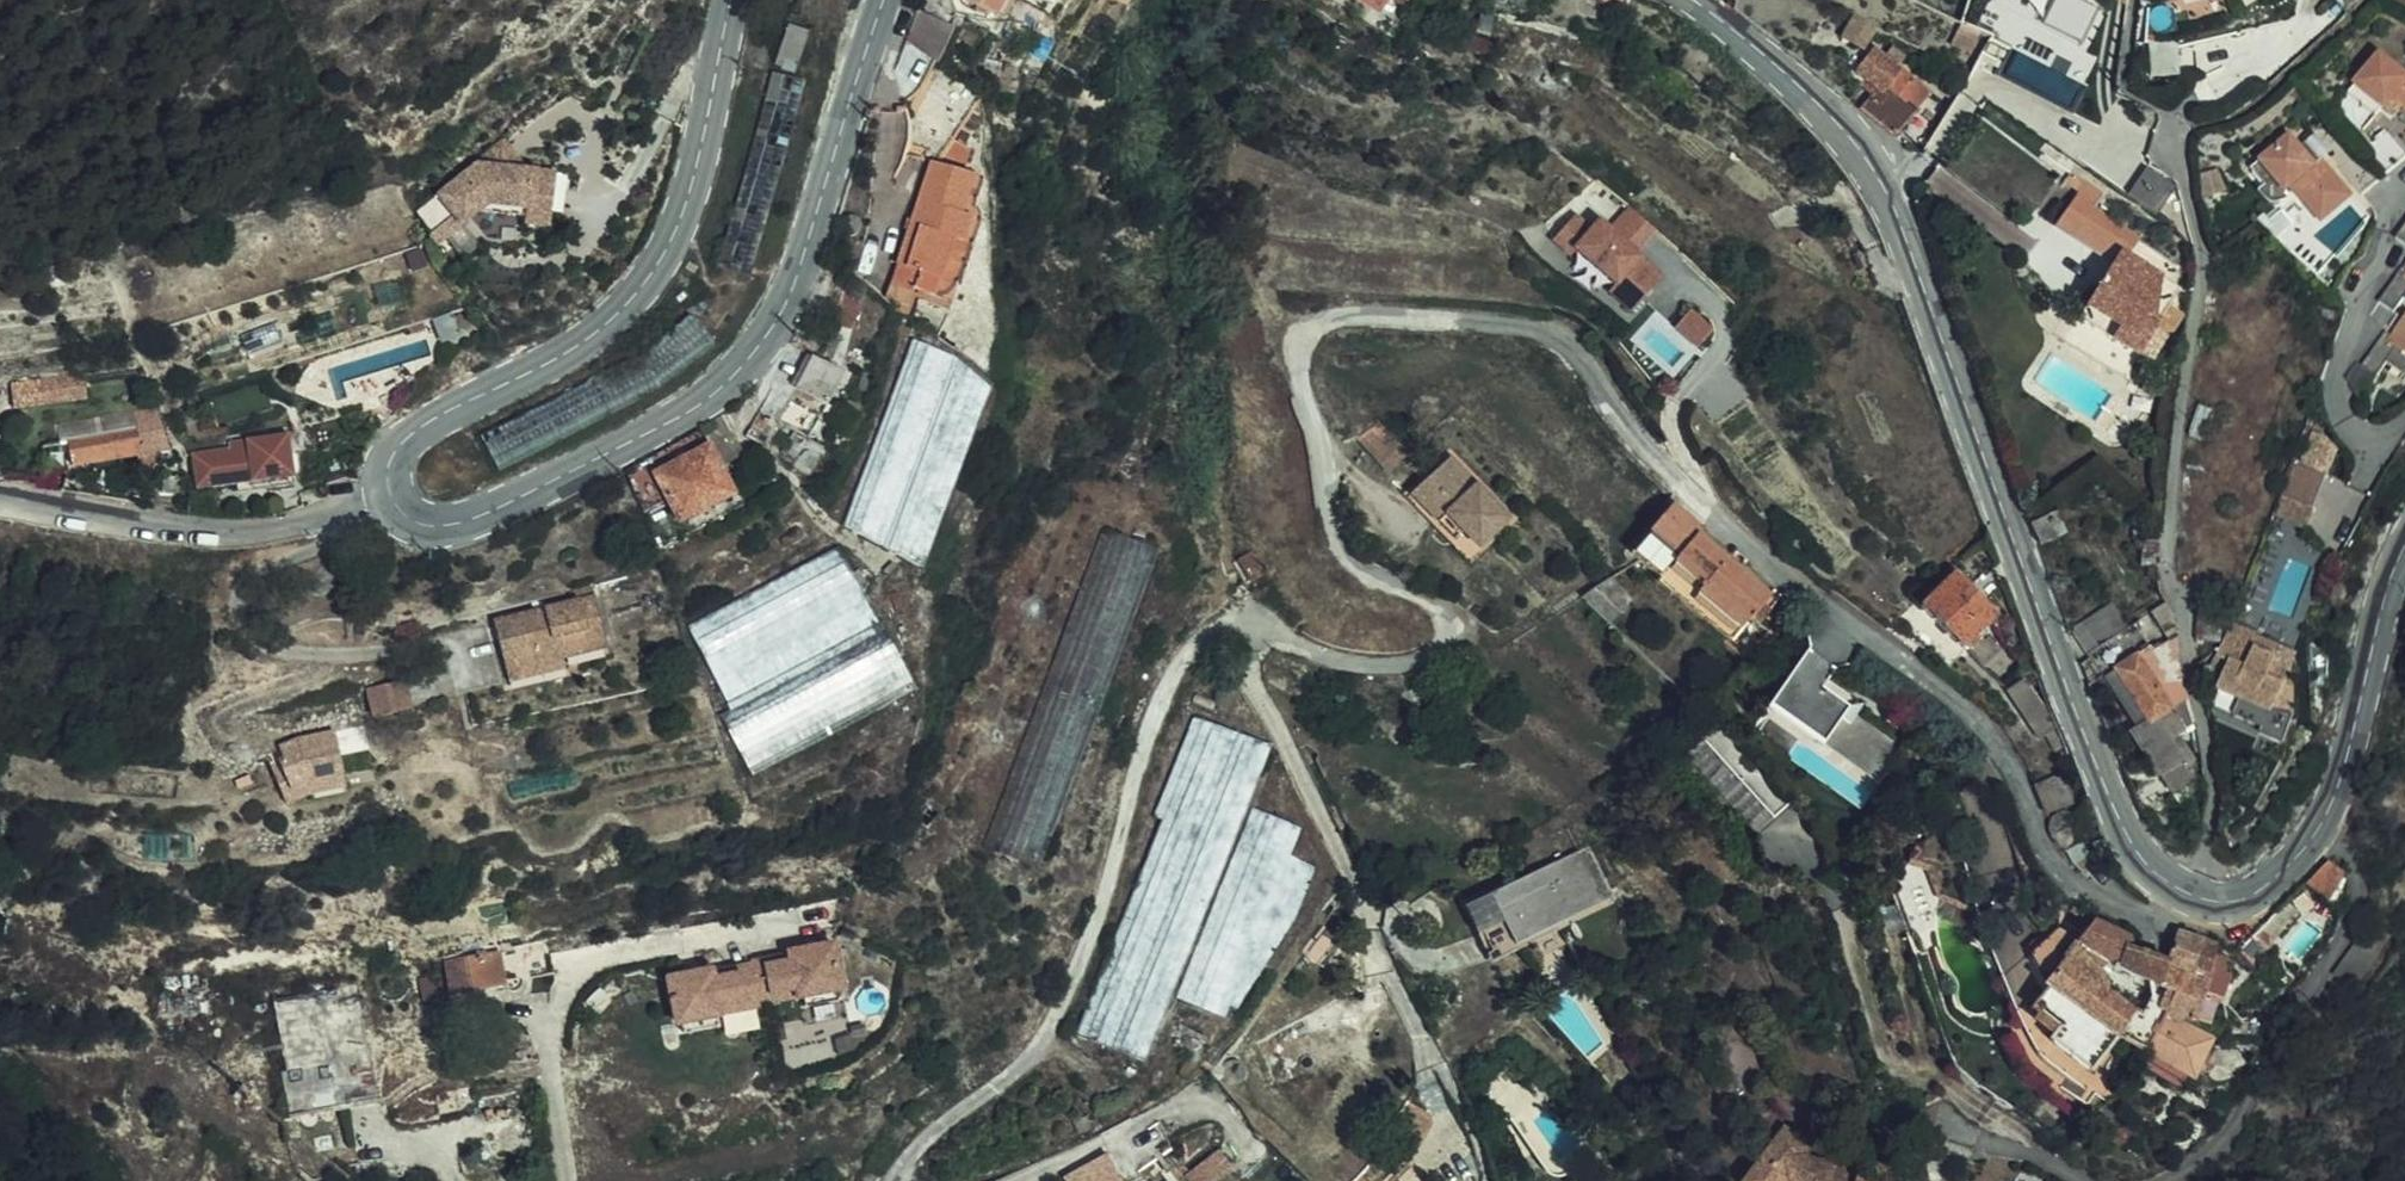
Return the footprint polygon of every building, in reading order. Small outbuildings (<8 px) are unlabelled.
[(997,17),(1007,0),(968,0),(997,17)] [(1379,8),(1384,0),(1367,0),(1379,8)] [(2031,19),(2064,38),(2084,0),(2040,0),(2031,19)] [(955,26),(931,14),(917,54),(935,67),(955,26)] [(1875,29),(1854,17),(1843,37),(1864,49),(1875,29)] [(1987,30),(1969,20),(1967,20),(1958,39),(1977,49),(1987,30)] [(1883,83),(1915,109),(1928,91),(1898,67),(1885,57),(1874,48),(1855,72),(1865,79),(1862,82),(1875,92),(1883,83)] [(1885,57),(1898,67),(1906,58),(1893,48),(1885,57)] [(2355,84),(2384,107),(2386,108),(2394,97),(2397,94),(2404,100),(2402,104),(2404,107),(2404,73),(2380,53),(2353,81),(2355,84)] [(1861,109),(1896,137),(1916,110),(1915,109),(1883,83),(1875,92),(1861,109)] [(2384,107),(2355,84),(2348,91),(2376,117),(2384,107)] [(2394,97),(2402,104),(2404,100),(2397,94),(2394,97)] [(2321,158),(2312,164),(2298,145),(2289,134),(2250,165),(2268,187),(2286,174),(2293,183),(2322,218),(2357,190),(2361,195),(2404,159),(2404,154),(2384,130),(2339,166),(2351,182),(2344,186),(2321,158)] [(2312,164),(2321,158),(2330,151),(2316,132),(2298,145),(2312,164)] [(896,280),(902,284),(915,292),(944,241),(953,246),(965,223),(955,217),(974,183),(964,178),(975,148),(957,138),(942,164),(940,163),(887,255),(904,265),(896,280)] [(508,143),(499,151),(512,169),(529,171),(508,143)] [(512,169),(499,151),(419,212),(435,235),(458,218),(474,205),(554,213),(561,214),(566,175),(529,171),(512,169)] [(2083,179),(2069,168),(2066,172),(2081,181),(2083,179)] [(2081,181),(2066,172),(2062,178),(2076,188),(2081,181)] [(2223,187),(2217,173),(2201,180),(2208,194),(2223,187)] [(2273,198),(2293,183),(2286,174),(2268,187),(2268,188),(2273,198)] [(2092,200),(2099,190),(2083,179),(2081,181),(2076,188),(2069,197),(2086,209),(2070,234),(2109,260),(2086,297),(2082,304),(2143,340),(2136,352),(2147,359),(2163,334),(2166,335),(2182,312),(2169,303),(2179,286),(2127,253),(2136,238),(2092,206),(2095,202),(2092,200)] [(944,241),(915,292),(920,295),(927,296),(935,295),(940,291),(974,231),(975,226),(974,220),(971,213),(984,189),(974,183),(955,217),(965,223),(953,246),(944,241)] [(1603,188),(1556,236),(1633,310),(1667,275),(1639,248),(1652,235),(1603,188)] [(2104,207),(2110,198),(2099,190),(2092,200),(2095,202),(2104,207)] [(2086,209),(2069,197),(2052,223),(2070,234),(2086,209)] [(474,205),(458,218),(465,226),(482,214),(528,218),(527,225),(553,228),(554,213),(474,205)] [(2282,236),(2294,221),(2280,209),(2267,224),(2282,236)] [(2395,236),(2404,243),(2404,224),(2395,236)] [(868,287),(888,303),(902,284),(896,280),(904,265),(887,255),(868,287)] [(2401,267),(2378,300),(2393,310),(2404,298),(2404,299),(2404,271),(2401,267)] [(2082,304),(2086,297),(2072,287),(2059,306),(2136,352),(2143,340),(2082,304)] [(2391,335),(2385,330),(2362,364),(2376,375),(2386,361),(2404,375),(2404,315),(2391,335)] [(909,342),(846,532),(930,560),(993,369),(909,342)] [(843,373),(793,355),(790,353),(750,432),(770,442),(777,429),(818,443),(843,373)] [(14,406),(89,399),(87,372),(12,378),(14,406)] [(165,444),(153,412),(130,416),(137,449),(165,444)] [(57,429),(60,447),(68,445),(72,467),(139,456),(137,449),(130,416),(57,429)] [(1383,417),(1361,432),(1391,467),(1413,448),(1383,417)] [(626,473),(641,513),(667,500),(679,522),(731,499),(700,429),(626,473)] [(294,486),(289,437),(250,441),(251,451),(222,453),(223,460),(210,461),(210,465),(195,467),(196,486),(209,484),(210,487),(266,482),(267,489),(294,486)] [(176,463),(173,452),(153,456),(157,467),(176,463)] [(1510,518),(1453,454),(1429,476),(1413,489),(1455,536),(1463,529),(1479,546),(1510,518)] [(2296,504),(2277,498),(2270,519),(2303,530),(2304,527),(2289,522),(2296,504)] [(1628,553),(1637,561),(1665,545),(1678,556),(1657,579),(1656,581),(1728,642),(1747,620),(1749,621),(1750,620),(1762,606),(1769,598),(1697,535),(1701,529),(1672,504),(1628,553)] [(2311,510),(2296,504),(2289,522),(2304,527),(2311,510)] [(2340,540),(2349,514),(2344,512),(2334,538),(2340,540)] [(2068,536),(2060,514),(2033,525),(2041,546),(2068,536)] [(1102,706),(1155,544),(1106,528),(1075,623),(1087,627),(1065,695),(1102,706)] [(1479,546),(1463,529),(1455,536),(1470,554),(1479,546)] [(1665,545),(1637,561),(1657,579),(1678,556),(1665,545)] [(1253,581),(1265,576),(1253,551),(1242,556),(1253,581)] [(1955,572),(1943,584),(1921,604),(1964,650),(1997,616),(1955,572)] [(525,614),(494,621),(506,671),(561,658),(607,647),(593,587),(568,593),(570,603),(548,609),(548,605),(524,610),(525,614)] [(2127,626),(2122,618),(2112,602),(2081,621),(2097,647),(2127,626)] [(1768,612),(1762,606),(1750,620),(1757,625),(1768,612)] [(2147,612),(2127,626),(2097,647),(2088,653),(2104,679),(2117,669),(2149,720),(2133,730),(2161,773),(2185,757),(2170,735),(2196,720),(2187,696),(2176,678),(2181,673),(2177,657),(2173,621),(2164,608),(2151,618),(2147,612)] [(2271,713),(2292,722),(2292,717),(2292,690),(2287,680),(2286,678),(2289,670),(2274,663),(2279,652),(2259,642),(2259,639),(2233,626),(2214,658),(2227,664),(2215,690),(2269,717),(2271,713)] [(1810,646),(1767,704),(1803,729),(1807,724),(1825,737),(1881,777),(1901,750),(1851,705),(1824,682),(1834,663),(1810,646)] [(561,658),(506,671),(508,683),(564,669),(561,658)] [(402,679),(384,683),(390,711),(408,707),(402,679)] [(2007,694),(2027,725),(2047,712),(2027,681),(2007,694)] [(384,683),(367,686),(373,715),(390,711),(384,683)] [(1803,729),(1767,704),(1762,712),(1816,750),(1818,748),(1874,788),(1881,777),(1825,737),(1807,724),(1803,729)] [(1207,877),(1253,730),(1183,706),(1150,808),(1155,810),(1084,1029),(1151,1051),(1207,877)] [(335,726),(297,732),(299,744),(269,755),(279,784),(304,775),(342,769),(335,726)] [(279,784),(283,794),(306,785),(344,779),(342,769),(304,775),(279,784)] [(2062,774),(2037,786),(2046,811),(2073,799),(2062,774)] [(2046,811),(2037,786),(2034,787),(2045,812),(2046,811)] [(1178,982),(1223,996),(1275,831),(1283,804),(1239,790),(1178,982)] [(1275,831),(1223,996),(1228,997),(1233,983),(1240,987),(1287,895),(1305,838),(1275,831)] [(1938,903),(1958,910),(1975,917),(1953,834),(1935,839),(1906,865),(1908,868),(1926,874),(1938,903)] [(2081,851),(2070,852),(2073,856),(2075,859),(2094,851),(2091,845),(2081,851)] [(1514,941),(1612,897),(1588,849),(1490,892),(1514,941)] [(2075,859),(2079,863),(2096,854),(2094,851),(2075,859)] [(2073,856),(2070,852),(2067,852),(2074,865),(2079,863),(2075,859),(2073,856)] [(2345,873),(2330,858),(2308,881),(2308,882),(2330,901),(2336,889),(2341,892),(2345,880),(2342,878),(2345,873)] [(2028,894),(2042,890),(2034,885),(2022,873),(2028,894)] [(2301,911),(2290,900),(2241,950),(2236,953),(2248,963),(2275,932),(2289,920),(2290,921),(2301,911)] [(2369,922),(2352,911),(2319,967),(2335,975),(2369,922)] [(2095,915),(2090,922),(2102,927),(2108,929),(2111,923),(2121,928),(2122,926),(2095,915)] [(2289,920),(2275,932),(2277,934),(2290,921),(2289,920)] [(2129,939),(2118,933),(2121,928),(2111,923),(2108,929),(2102,927),(2090,922),(2062,963),(2043,951),(2032,963),(2047,990),(2032,1011),(2038,1015),(2034,1021),(2054,1035),(2049,1042),(2091,1076),(2119,1038),(2145,1053),(2164,1010),(2173,987),(2158,981),(2167,961),(2125,946),(2129,939)] [(2211,974),(2218,953),(2220,945),(2178,932),(2167,961),(2181,965),(2211,974)] [(847,987),(837,935),(787,947),(786,956),(756,958),(764,1007),(847,987)] [(454,988),(503,978),(497,949),(449,957),(454,988)] [(2185,1018),(2197,1022),(2198,1019),(2212,1024),(2222,998),(2225,999),(2234,976),(2225,972),(2231,959),(2218,953),(2211,974),(2181,965),(2173,987),(2164,1010),(2185,1018)] [(714,961),(664,971),(673,1026),(759,1006),(752,958),(718,970),(714,961)] [(2173,987),(2181,965),(2167,961),(2158,981),(2173,987)] [(447,975),(421,978),(423,999),(450,995),(447,975)] [(277,1001),(291,1109),(375,1098),(362,990),(277,1001)] [(2145,1053),(2144,1056),(2150,1059),(2142,1071),(2182,1093),(2190,1078),(2194,1080),(2214,1039),(2182,1024),(2185,1018),(2164,1010),(2145,1053)] [(1189,1082),(1203,1065),(1193,1056),(1179,1073),(1189,1082)] [(1429,1114),(1410,1101),(1386,1138),(1415,1156),(1432,1130),(1432,1122),(1429,1114)] [(1095,1130),(1088,1119),(1075,1127),(1081,1138),(1095,1130)] [(1880,1164),(1847,1154),(1845,1163),(1808,1155),(1800,1149),(1805,1141),(1779,1121),(1732,1179),(1734,1180),(1876,1180),(1880,1164)] [(1234,1159),(1224,1143),(1193,1162),(1204,1178),(1234,1159)] [(1064,1174),(1067,1180),(1124,1180),(1110,1152),(1064,1174)]
